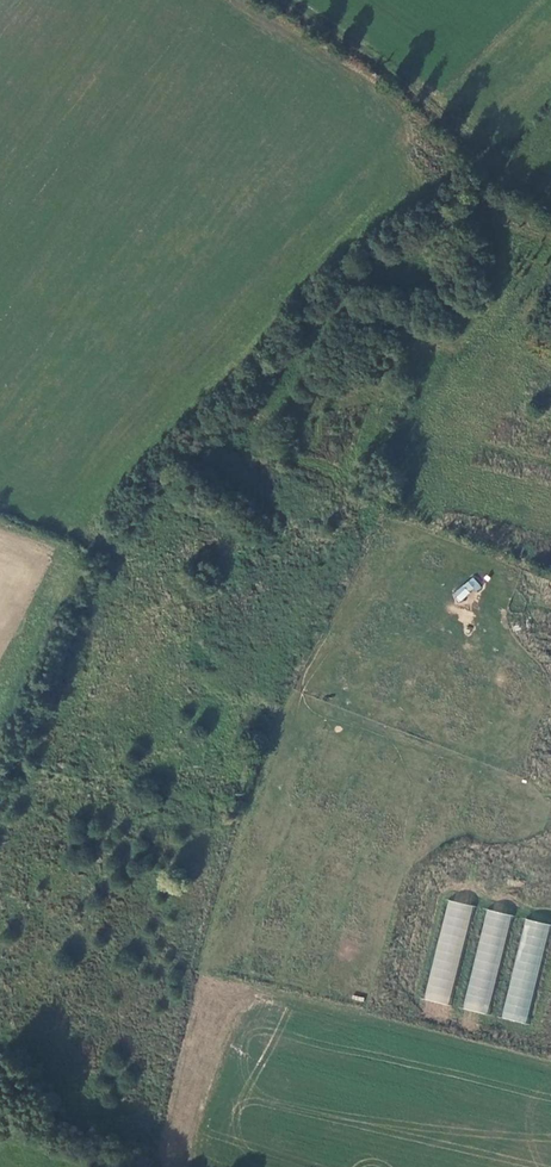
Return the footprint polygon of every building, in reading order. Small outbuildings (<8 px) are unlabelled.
[(473,576),(451,593),(458,602),(480,586),(473,576)] [(451,1005),(471,904),(445,900),(425,1000),(451,1005)] [(486,909),(463,1009),(488,1014),(511,914),(486,909)] [(528,1024),(547,923),(522,919),(503,1019),(528,1024)]
